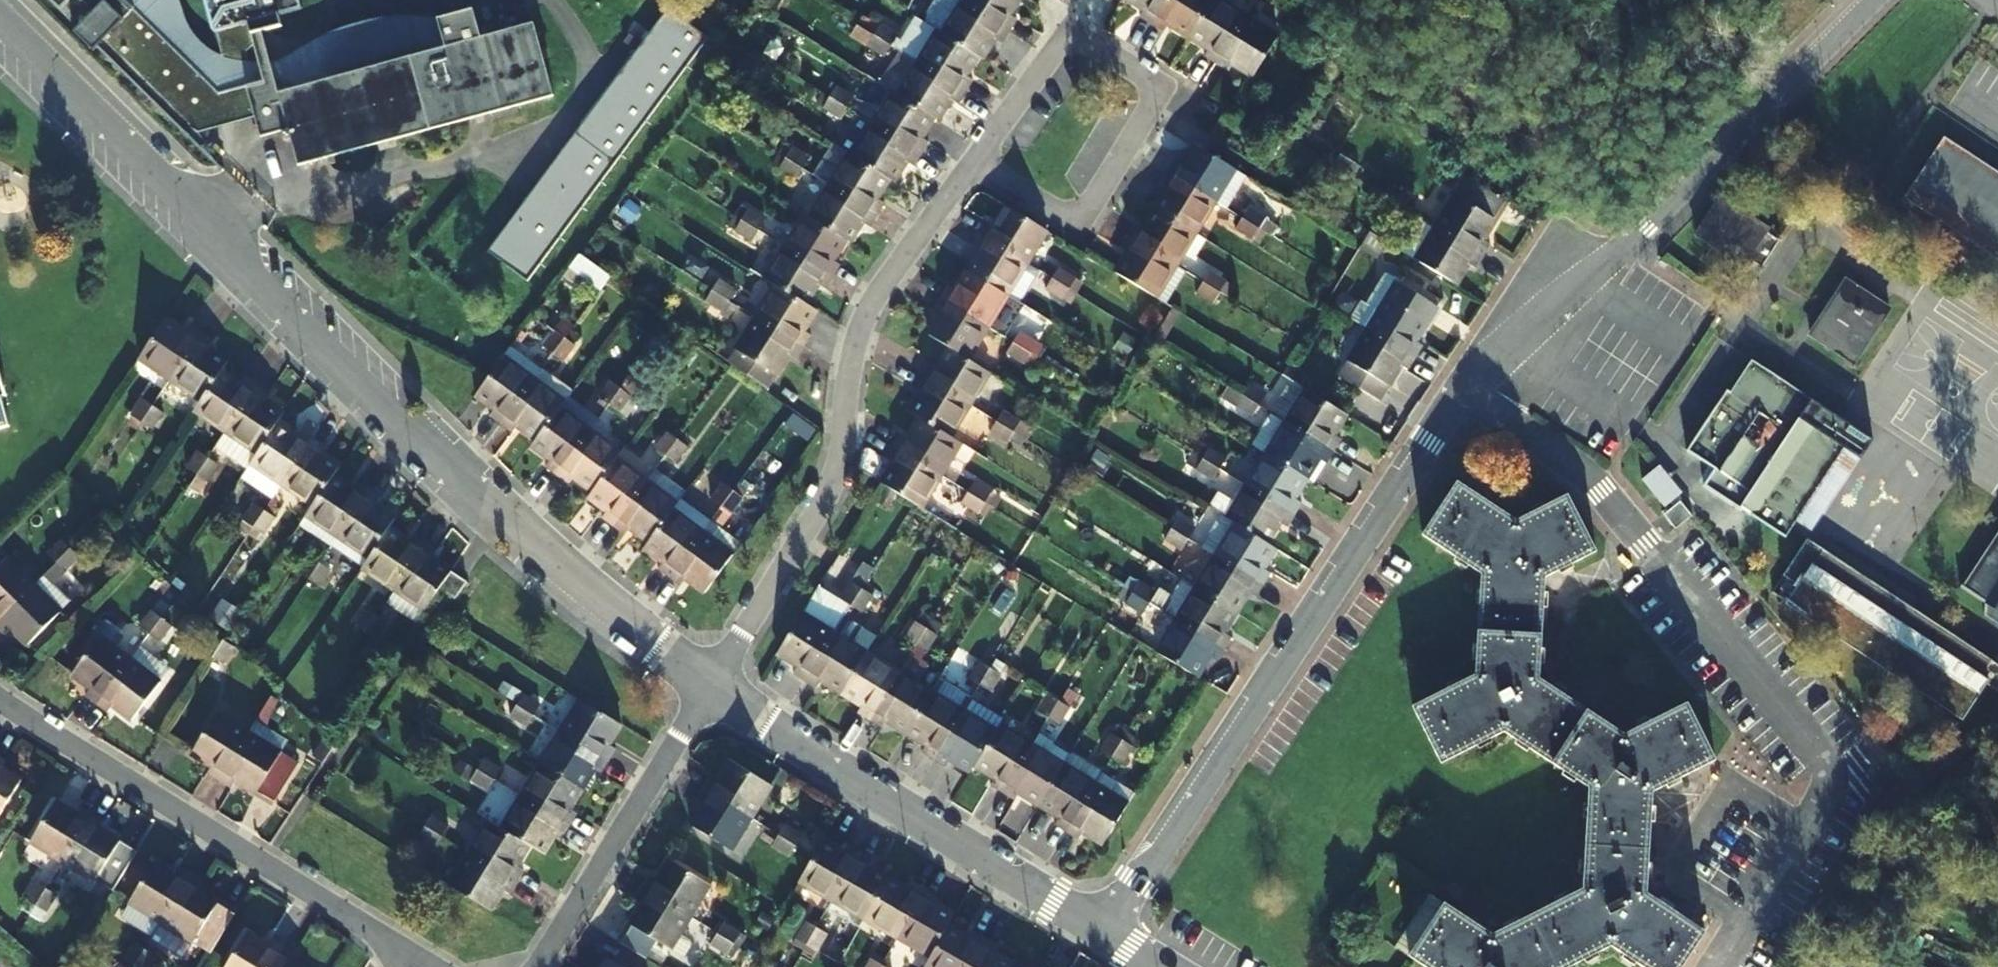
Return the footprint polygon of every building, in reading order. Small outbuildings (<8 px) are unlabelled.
[(218,51),(201,44),(187,32),(177,15),(174,0),(86,0),(94,8),(75,27),(95,47),(99,43),(224,167),(226,165),(191,131),(226,96),(230,100),(234,113),(255,108),(262,132),(283,127),(285,134),(291,133),(298,160),(553,92),(533,19),(480,34),(473,5),(437,15),(444,43),(421,49),(416,32),(342,52),(346,69),(279,87),(275,73),(256,78),(251,57),(247,46),(255,37),(253,28),(282,20),(279,8),(298,3),(297,0),(204,0),(218,51)] [(954,1),(953,0),(939,0),(922,27),(933,33),(936,35),(945,20),(943,18),(954,1)] [(954,1),(1004,32),(1014,17),(1008,13),(1016,0),(954,0),(954,1)] [(1139,7),(1135,14),(1151,24),(1166,0),(1127,0),(1139,7)] [(1151,24),(1162,31),(1167,24),(1185,35),(1206,0),(1166,0),(1151,24)] [(1212,61),(1241,15),(1243,11),(1226,0),(1223,4),(1218,0),(1206,0),(1185,35),(1203,45),(1199,54),(1212,61)] [(945,20),(936,35),(974,60),(978,62),(991,41),(997,44),(1004,32),(954,1),(943,18),(945,20)] [(1241,15),(1212,61),(1224,69),(1229,60),(1251,74),(1272,39),(1273,36),(1275,34),(1258,24),(1259,21),(1243,11),(1241,15)] [(256,78),(275,73),(279,87),(346,69),(342,52),(416,32),(421,49),(444,43),(437,15),(436,15),(398,20),(357,30),(321,40),(274,58),(261,59),(251,57),(256,78)] [(638,74),(670,98),(690,72),(624,24),(605,50),(638,74)] [(868,36),(885,47),(891,37),(875,26),(868,36)] [(974,60),(936,35),(933,33),(923,47),(921,46),(910,63),(959,94),(967,82),(961,77),(974,60)] [(878,57),(885,47),(868,36),(861,46),(878,57)] [(736,48),(725,63),(746,78),(757,64),(736,48)] [(903,80),(894,95),(930,119),(934,121),(946,103),(952,106),(959,94),(910,63),(900,79),(903,80)] [(670,98),(638,74),(589,141),(622,166),(670,98)] [(824,99),(841,110),(849,99),(831,87),(824,99)] [(930,119),(894,95),(890,94),(879,110),(877,109),(866,126),(915,157),(925,142),(917,136),(930,119)] [(834,120),(841,110),(824,99),(817,108),(834,120)] [(858,143),(849,157),(885,179),(887,181),(900,162),(908,167),(915,157),(866,126),(856,141),(858,143)] [(599,196),(622,166),(589,141),(577,133),(555,164),(599,196)] [(1903,202),(1997,265),(1997,177),(1944,141),(1903,202)] [(1166,170),(1215,199),(1224,184),(1221,182),(1231,166),(1206,151),(1192,142),(1180,161),(1174,157),(1166,170)] [(781,158),(798,169),(805,159),(787,148),(781,158)] [(885,179),(849,157),(845,154),(835,170),(833,168),(823,184),(872,215),(880,203),(873,198),(885,179)] [(791,180),(798,169),(781,158),(773,168),(791,180)] [(1224,184),(1215,199),(1225,205),(1244,173),(1231,166),(1221,182),(1224,184)] [(1204,217),(1215,199),(1166,170),(1159,181),(1166,185),(1154,205),(1193,229),(1201,215),(1204,217)] [(1439,206),(1430,221),(1481,253),(1488,241),(1482,237),(1504,197),(1463,174),(1443,208),(1439,206)] [(805,217),(842,240),(845,242),(859,223),(865,226),(872,215),(823,184),(812,199),(815,201),(805,217)] [(1386,195),(1405,206),(1410,199),(1392,186),(1386,195)] [(1405,206),(1386,195),(1381,203),(1400,215),(1405,206)] [(1710,209),(1768,251),(1775,241),(1762,233),(1764,231),(1716,200),(1710,209)] [(979,232),(1028,262),(1037,248),(1035,246),(1046,228),(1006,203),(992,225),(985,222),(979,232)] [(1242,215),(1258,224),(1265,214),(1249,204),(1242,215)] [(1135,220),(1127,233),(1177,263),(1187,246),(1183,244),(1193,229),(1154,205),(1142,225),(1135,220)] [(736,219),(753,229),(760,219),(743,209),(736,219)] [(1768,251),(1710,209),(1693,237),(1740,267),(1745,260),(1758,267),(1768,251)] [(1258,224),(1242,215),(1236,225),(1251,235),(1258,224)] [(829,260),(842,240),(805,217),(803,216),(792,232),(789,230),(779,246),(828,277),(836,265),(829,260)] [(1419,238),(1430,221),(1423,217),(1403,249),(1414,255),(1422,240),(1419,238)] [(746,239),(753,229),(736,219),(730,228),(746,239)] [(1481,253),(1430,221),(1419,238),(1422,240),(1414,255),(1455,279),(1467,259),(1474,263),(1481,253)] [(1368,228),(1363,236),(1380,248),(1386,239),(1368,228)] [(1019,279),(1028,262),(979,232),(971,245),(977,250),(964,269),(1006,294),(1016,278),(1019,279)] [(1177,263),(1127,233),(1119,246),(1126,251),(1115,270),(1155,294),(1164,279),(1166,280),(1177,263)] [(762,278),(772,285),(802,304),(815,283),(822,288),(828,277),(779,246),(768,261),(771,263),(762,278)] [(599,291),(608,278),(578,256),(569,269),(599,291)] [(1060,267),(1054,279),(1068,288),(1076,276),(1060,267)] [(937,297),(989,328),(999,311),(996,309),(1006,294),(964,269),(952,288),(945,284),(937,297)] [(1210,269),(1204,279),(1220,289),(1226,278),(1210,269)] [(1068,288),(1054,279),(1047,289),(1062,298),(1068,288)] [(1220,289),(1204,279),(1197,290),(1214,300),(1220,289)] [(707,290),(724,300),(730,290),(713,280),(707,290)] [(1376,307),(1366,324),(1416,355),(1425,342),(1417,337),(1436,308),(1396,283),(1379,309),(1376,307)] [(1888,313),(1844,283),(1809,336),(1853,366),(1888,313)] [(802,304),(772,285),(763,300),(759,299),(749,315),(800,348),(808,335),(802,331),(815,311),(802,304)] [(724,300),(707,290),(700,301),(715,312),(716,313),(722,317),(731,305),(724,300)] [(926,333),(947,346),(967,358),(975,344),(979,345),(989,328),(937,297),(930,308),(937,313),(926,333)] [(793,359),(800,348),(749,315),(739,332),(741,334),(724,361),(764,390),(786,356),(793,359)] [(167,319),(140,359),(152,368),(151,371),(171,384),(204,334),(190,324),(185,331),(167,319)] [(1416,355),(1366,324),(1354,343),(1356,345),(1339,373),(1379,399),(1401,362),(1409,367),(1416,355)] [(546,344),(554,351),(565,336),(558,330),(546,344)] [(1021,330),(1013,343),(1029,352),(1037,340),(1021,330)] [(204,402),(224,371),(230,361),(214,350),(218,344),(204,334),(171,384),(185,394),(188,391),(204,402)] [(565,336),(554,351),(561,356),(573,342),(565,336)] [(1029,352),(1013,343),(1007,352),(1023,362),(1029,352)] [(990,372),(967,358),(947,346),(935,365),(929,362),(921,375),(973,406),(984,388),(982,386),(990,372)] [(515,363),(501,354),(489,371),(473,393),(490,406),(486,412),(500,423),(536,375),(517,361),(515,363)] [(1724,391),(1685,453),(1693,457),(1715,472),(1731,483),(1721,500),(1737,511),(1739,507),(1786,538),(1797,522),(1844,448),(1857,457),(1860,458),(1872,440),(1750,360),(1728,394),(1724,391)] [(1280,373),(1298,383),(1305,372),(1287,361),(1281,371),(1280,373)] [(242,384),(224,371),(204,402),(197,412),(212,421),(210,425),(226,435),(258,386),(246,378),(242,384)] [(534,439),(560,405),(564,400),(550,389),(552,387),(536,375),(500,423),(511,430),(516,425),(534,439)] [(919,417),(950,436),(960,421),(963,423),(973,406),(921,375),(914,385),(920,390),(907,410),(919,417)] [(602,395),(610,401),(621,386),(613,380),(602,395)] [(1237,392),(1254,402),(1258,395),(1242,385),(1237,392)] [(258,386),(226,435),(238,443),(239,441),(260,455),(280,425),(287,415),(265,400),(269,393),(258,386)] [(621,386),(610,401),(618,408),(630,392),(621,386)] [(1289,404),(1280,417),(1316,439),(1324,426),(1332,430),(1343,411),(1303,387),(1292,405),(1289,404)] [(1254,402),(1237,392),(1232,400),(1248,411),(1254,402)] [(8,425),(1,395),(0,395),(0,427),(8,425)] [(144,425),(154,409),(142,401),(131,416),(144,425)] [(573,416),(560,405),(534,439),(531,445),(550,459),(546,464),(557,473),(592,426),(576,414),(573,416)] [(154,409),(144,425),(154,432),(165,416),(154,409)] [(1007,411),(1000,422),(1017,432),(1024,421),(1007,411)] [(960,442),(950,436),(919,417),(908,436),(902,432),(893,446),(942,476),(954,458),(952,456),(960,442)] [(1316,439),(1280,417),(1269,435),(1272,437),(1263,451),(1303,476),(1315,456),(1309,451),(1316,439)] [(1017,432),(1000,422),(993,432),(1011,443),(1017,432)] [(280,425),(260,455),(252,466),(266,475),(264,478),(284,491),(318,441),(304,432),(300,439),(280,425)] [(591,489),(616,457),(620,450),(605,438),(606,437),(592,426),(557,473),(567,479),(570,475),(591,489)] [(658,445),(666,452),(677,437),(670,430),(658,445)] [(226,435),(217,449),(248,472),(252,466),(260,455),(239,441),(238,443),(226,435)] [(677,437),(666,452),(674,458),(686,444),(677,437)] [(314,508),(334,478),(342,467),(323,454),(327,447),(318,441),(284,491),(297,501),(299,498),(314,508)] [(880,482),(881,482),(921,507),(930,491),(932,492),(942,476),(893,446),(885,458),(892,463),(880,482)] [(1857,457),(1844,448),(1797,522),(1810,530),(1857,457)] [(1202,449),(1197,456),(1214,466),(1219,459),(1202,449)] [(1251,464),(1240,481),(1277,504),(1284,493),(1291,497),(1303,476),(1263,451),(1254,466),(1251,464)] [(197,478),(208,461),(196,454),(185,470),(197,478)] [(1214,466),(1197,456),(1192,465),(1209,475),(1214,466)] [(630,467),(616,457),(591,489),(586,496),(603,509),(599,515),(612,525),(648,476),(632,464),(630,467)] [(218,468),(208,461),(197,478),(207,485),(218,468)] [(662,490),(676,501),(682,493),(689,483),(659,461),(648,476),(664,488),(662,490)] [(276,503),(284,491),(264,478),(266,475),(252,466),(248,472),(243,480),(276,503)] [(1640,484),(1663,511),(1680,497),(1658,469),(1640,484)] [(646,542),(672,506),(676,501),(662,490),(664,488),(648,476),(612,525),(622,532),(627,526),(646,542)] [(352,490),(334,478),(314,508),(308,517),(321,527),(319,529),(337,541),(370,493),(356,485),(352,490)] [(723,501),(734,486),(727,480),(715,495),(723,501)] [(969,492),(986,502),(993,491),(976,481),(969,492)] [(1224,515),(1233,521),(1265,541),(1276,521),(1269,516),(1277,504),(1240,481),(1229,499),(1233,501),(1224,515)] [(734,486),(723,501),(729,506),(741,492),(734,486)] [(1405,954),(1427,966),(1563,966),(1605,947),(1633,966),(1674,966),(1697,937),(1641,896),(1648,796),(1710,764),(1683,708),(1621,740),(1535,682),(1543,581),(1595,557),(1568,501),(1518,526),(1458,486),(1421,540),(1479,577),(1471,679),(1410,709),(1436,768),(1503,735),(1586,793),(1579,889),(1490,930),(1440,901),(1405,954)] [(986,502),(969,492),(963,502),(980,512),(986,502)] [(369,558),(387,530),(395,519),(377,507),(380,500),(370,493),(337,541),(353,552),(356,549),(369,558)] [(688,513),(704,526),(711,516),(682,493),(676,501),(672,506),(686,516),(688,513)] [(1674,533),(1693,519),(1680,503),(1663,519),(1674,533)] [(686,516),(672,506),(646,542),(642,548),(659,561),(655,568),(666,577),(704,526),(688,513),(686,516)] [(255,533),(267,516),(254,507),(242,524),(255,533)] [(1223,537),(1233,521),(1224,515),(1218,512),(1198,544),(1210,551),(1220,536),(1223,537)] [(267,516),(255,533),(263,538),(274,522),(267,516)] [(321,527),(308,517),(300,528),(332,549),(333,548),(337,541),(319,529),(321,527)] [(1167,525),(1184,535),(1190,528),(1173,517),(1167,525)] [(1265,541),(1233,521),(1223,537),(1220,536),(1210,551),(1261,582),(1268,571),(1261,567),(1275,546),(1265,541)] [(1184,535),(1167,525),(1162,533),(1179,544),(1184,535)] [(721,539),(704,526),(666,577),(675,584),(681,577),(702,593),(733,551),(719,541),(721,539)] [(1958,587),(1980,602),(1979,614),(1997,626),(1997,528),(1958,587)] [(405,542),(387,530),(369,558),(363,567),(377,577),(375,580),(393,592),(425,546),(410,536),(405,542)] [(56,563),(72,547),(62,537),(46,552),(56,563)] [(1916,606),(1914,608),(1898,598),(1899,596),(1877,582),(1875,584),(1824,552),(1826,550),(1808,539),(1785,576),(1800,585),(1789,602),(1969,714),(1991,679),(1997,683),(1997,657),(1916,606)] [(363,567),(369,558),(356,549),(353,552),(337,541),(333,548),(363,567)] [(35,583),(22,570),(20,572),(5,557),(8,555),(0,546),(0,616),(35,583)] [(439,592),(452,573),(432,560),(437,553),(425,546),(393,592),(409,603),(412,600),(427,610),(430,605),(432,603),(439,592)] [(80,556),(72,547),(56,563),(64,571),(80,556)] [(1261,582),(1210,551),(1199,569),(1202,571),(1193,586),(1234,611),(1247,591),(1253,594),(1261,582)] [(310,582),(320,567),(309,559),(299,575),(310,582)] [(330,573),(320,567),(310,582),(320,589),(330,573)] [(468,585),(452,573),(439,592),(456,603),(468,585)] [(841,594),(851,602),(862,585),(851,579),(841,594)] [(0,616),(0,632),(3,636),(9,629),(25,646),(59,613),(46,598),(48,596),(35,583),(0,616)] [(1127,590),(1143,600),(1147,593),(1131,583),(1127,590)] [(862,585),(851,602),(861,607),(871,591),(862,585)] [(1170,617),(1220,648),(1228,636),(1222,631),(1234,611),(1193,586),(1183,601),(1180,600),(1170,617)] [(1143,600),(1127,590),(1122,598),(1138,608),(1143,600)] [(417,625),(427,610),(412,600),(409,603),(393,592),(386,603),(417,625)] [(223,602),(211,619),(224,629),(237,612),(223,602)] [(142,624),(152,632),(164,617),(154,608),(142,624)] [(804,677),(835,627),(819,616),(817,619),(802,609),(777,650),(795,661),(790,668),(804,677)] [(846,610),(835,627),(804,677),(816,684),(820,677),(839,688),(864,649),(849,640),(861,620),(846,610)] [(366,634),(377,617),(366,611),(356,627),(366,634)] [(164,617),(152,632),(161,640),(174,624),(164,617)] [(377,617),(366,634),(376,640),(386,624),(377,617)] [(1213,660),(1220,648),(1170,617),(1160,634),(1163,636),(1153,651),(1168,660),(1195,676),(1207,656),(1213,660)] [(132,658),(116,645),(125,633),(106,618),(91,637),(97,641),(71,674),(90,690),(84,696),(96,705),(132,658)] [(916,642),(926,625),(916,618),(905,635),(916,642)] [(849,640),(864,649),(877,629),(861,620),(849,640)] [(905,729),(929,689),(915,680),(932,652),(927,648),(937,632),(926,625),(916,642),(902,663),(900,666),(869,716),(880,724),(885,716),(905,729)] [(238,646),(226,639),(215,656),(227,664),(238,646)] [(869,716),(900,666),(883,656),(881,659),(864,649),(839,688),(860,701),(856,708),(869,716)] [(139,650),(132,658),(149,671),(147,672),(161,684),(169,672),(139,650)] [(967,675),(977,681),(988,662),(978,656),(967,675)] [(149,671),(132,658),(96,705),(108,714),(113,708),(131,721),(161,684),(147,672),(149,671)] [(988,662),(977,681),(987,687),(999,669),(988,662)] [(967,696),(937,677),(929,689),(945,699),(948,695),(962,704),(967,696)] [(513,700),(531,712),(539,701),(520,689),(513,700)] [(931,755),(962,704),(948,695),(945,699),(929,689),(905,729),(924,741),(920,748),(931,755)] [(1037,706),(1047,713),(1058,695),(1048,689),(1037,706)] [(1058,695),(1047,713),(1058,719),(1069,702),(1058,695)] [(567,711),(556,727),(607,758),(615,746),(607,741),(617,723),(578,699),(570,713),(567,711)] [(525,722),(531,712),(513,700),(507,711),(525,722)] [(973,761),(994,728),(978,719),(980,715),(962,704),(931,755),(944,763),(949,755),(969,768),(973,761)] [(205,772),(217,780),(250,728),(231,716),(229,719),(217,711),(190,752),(209,765),(205,772)] [(997,723),(994,728),(973,761),(992,772),(988,779),(1000,787),(1031,739),(1016,729),(1014,733),(997,723)] [(607,758),(556,727),(546,745),(549,747),(541,761),(582,785),(594,766),(600,770),(607,758)] [(1100,745),(1111,752),(1122,734),(1111,727),(1100,745)] [(250,728),(217,780),(229,788),(234,780),(254,792),(253,794),(269,804),(297,761),(265,741),(266,738),(250,728)] [(1031,739),(1000,787),(1014,796),(1019,788),(1037,799),(1061,762),(1067,751),(1053,742),(1055,739),(1037,728),(1031,739)] [(1122,734),(1111,752),(1121,758),(1132,740),(1122,734)] [(315,754),(326,761),(338,743),(327,735),(315,754)] [(1100,769),(1101,767),(1069,748),(1067,751),(1061,762),(1037,799),(1057,812),(1052,818),(1064,826),(1094,778),(1100,769)] [(480,754),(474,765),(492,775),(498,765),(480,754)] [(701,786),(751,817),(761,800),(758,798),(766,784),(726,759),(715,779),(708,775),(701,786)] [(517,790),(568,822),(576,810),(569,806),(582,785),(541,761),(531,777),(526,775),(517,790)] [(492,775),(474,765),(468,773),(486,785),(492,775)] [(17,778),(0,767),(0,806),(17,778)] [(1110,791),(1124,799),(1131,789),(1100,769),(1094,778),(1111,788),(1110,791)] [(1111,788),(1094,778),(1064,826),(1075,832),(1080,826),(1100,838),(1124,799),(1110,791),(1111,788)] [(741,834),(751,817),(701,786),(693,798),(701,803),(689,821),(729,845),(737,832),(741,834)] [(510,811),(501,826),(528,843),(541,851),(554,830),(561,834),(568,822),(517,790),(506,808),(510,811)] [(58,864),(90,811),(78,804),(73,811),(52,798),(25,841),(42,851),(41,853),(58,864)] [(102,818),(90,811),(58,864),(74,875),(76,872),(109,891),(135,849),(97,826),(102,818)] [(420,820),(438,831),(443,822),(425,811),(420,820)] [(528,843),(501,826),(486,817),(475,835),(471,832),(463,846),(516,879),(523,867),(516,863),(528,843)] [(438,831),(420,820),(413,831),(431,842),(438,831)] [(776,832),(794,843),(800,833),(782,822),(776,832)] [(788,853),(794,843),(776,832),(770,842),(788,853)] [(830,902),(860,850),(847,842),(842,848),(823,837),(813,855),(800,879),(814,888),(812,891),(830,902)] [(507,893),(516,879),(463,846),(451,865),(455,868),(446,882),(487,908),(500,888),(507,893)] [(872,857),(860,850),(830,902),(846,912),(848,908),(865,918),(889,876),(869,864),(872,857)] [(155,925),(189,871),(178,863),(173,871),(151,859),(125,902),(127,902),(139,911),(137,914),(155,925)] [(651,873),(643,886),(693,916),(702,902),(698,898),(708,884),(667,859),(657,877),(651,873)] [(202,879),(189,871),(155,925),(173,936),(174,934),(206,953),(234,909),(198,886),(202,879)] [(907,887),(889,876),(865,918),(880,927),(878,930),(897,941),(926,890),(912,881),(907,887)] [(33,906),(43,890),(30,882),(20,899),(33,906)] [(693,916),(643,886),(635,899),(641,904),(630,922),(686,956),(693,945),(692,940),(682,934),(693,916)] [(53,896),(43,890),(33,906),(43,912),(53,896)] [(929,955),(946,926),(953,914),(932,901),(935,895),(926,890),(897,941),(913,950),(915,946),(929,955)] [(1391,944),(1405,954),(1440,901),(1425,892),(1391,944)] [(139,911),(127,902),(119,915),(149,935),(155,925),(137,914),(139,911)] [(724,920),(718,931),(735,941),(741,931),(724,920)] [(806,945),(816,929),(805,922),(795,939),(806,945)] [(946,926),(929,955),(923,966),(968,966),(984,938),(969,929),(965,936),(946,926)] [(826,935),(816,929),(806,945),(815,951),(826,935)] [(281,944),(267,935),(262,944),(241,931),(219,966),(267,966),(281,944)] [(735,941),(718,931),(711,942),(728,952),(735,941)] [(984,938),(968,966),(1010,966),(1011,964),(990,952),(995,944),(984,938)] [(130,966),(140,950),(129,943),(118,960),(130,966)] [(267,966),(302,966),(287,958),(291,950),(281,944),(267,966)] [(140,950),(130,966),(131,966),(143,966),(150,956),(140,950)] [(610,957),(605,966),(627,966),(610,957)]
